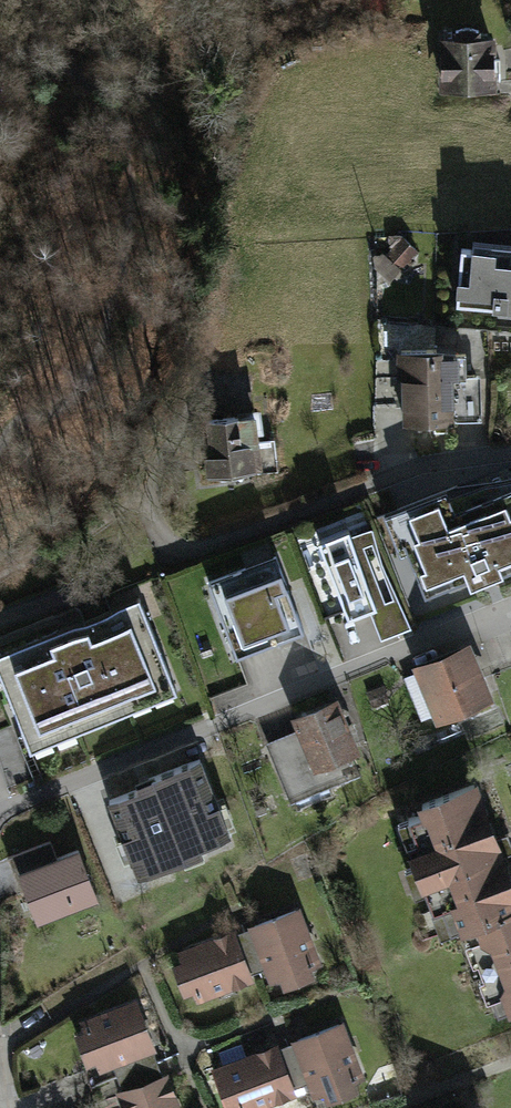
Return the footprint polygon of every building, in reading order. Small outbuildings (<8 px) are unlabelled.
[(443,39),(443,91),(497,91),(497,39),(443,39)] [(461,247),(459,308),(510,313),(510,250),(461,247)] [(451,344),(400,344),(400,414),(451,413),(451,344)] [(203,413),(205,461),(254,458),(251,410),(203,413)] [(449,492),(375,516),(394,574),(468,550),(449,492)] [(357,524),(316,539),(349,627),(390,612),(357,524)] [(281,559),(205,586),(236,672),(312,644),(281,559)] [(34,760),(181,702),(141,602),(0,659),(0,671),(34,760)] [(473,646),(416,670),(436,716),(493,692),(473,646)] [(268,737),(292,799),(365,770),(355,744),(359,742),(338,689),(294,705),(301,725),(268,737)] [(444,932),(467,923),(510,906),(510,871),(477,782),(398,813),(444,932)] [(200,788),(138,812),(159,867),(221,843),(200,788)] [(54,841),(15,856),(40,921),(102,898),(80,842),(58,851),(54,841)] [(300,902),(248,922),(274,989),(326,968),(300,902)] [(510,1010),(510,906),(467,923),(502,1014),(510,1010)] [(254,975),(235,925),(169,951),(188,1000),(254,975)] [(157,1045),(137,995),(72,1020),(92,1070),(157,1045)] [(343,1017),(291,1037),(315,1101),(368,1080),(343,1017)] [(297,1092),(278,1041),(212,1066),(229,1107),(255,1107),(297,1092)] [(168,1068),(116,1088),(123,1107),(184,1107),(168,1068)]
